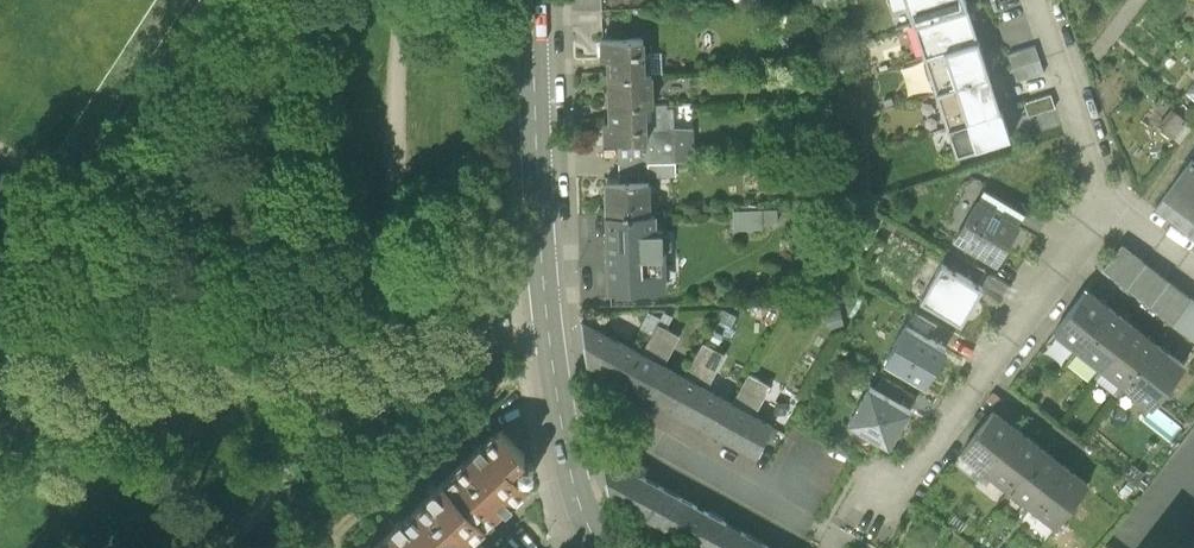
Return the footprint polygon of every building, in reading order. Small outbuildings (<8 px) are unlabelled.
[(913,11),(947,0),(909,0),(913,11)] [(968,0),(947,0),(913,11),(925,48),(978,30),(968,0)] [(990,66),(978,30),(925,48),(937,84),(990,66)] [(609,57),(610,74),(645,74),(644,39),(601,40),(602,57),(609,57)] [(1013,49),(1021,97),(1049,92),(1040,44),(1013,49)] [(930,62),(904,69),(911,93),(936,87),(930,62)] [(1002,102),(990,66),(937,84),(949,120),(1002,102)] [(610,74),(610,105),(645,105),(653,104),(652,74),(645,74),(610,74)] [(1052,92),(1026,100),(1031,114),(1057,106),(1052,92)] [(1014,138),(1002,102),(949,120),(961,156),(1014,138)] [(618,141),(618,183),(649,182),(649,177),(676,177),(676,162),(694,162),(694,129),(671,130),(670,104),(653,104),(645,105),(646,140),(618,141)] [(646,140),(645,105),(610,105),(611,123),(604,123),(605,141),(618,141),(646,140)] [(1158,126),(1174,139),(1188,121),(1172,109),(1158,126)] [(1193,161),(1157,208),(1193,236),(1193,162),(1193,161)] [(606,213),(613,213),(651,212),(651,182),(649,182),(618,183),(606,183),(606,213)] [(1025,225),(978,199),(956,239),(1002,265),(1025,225)] [(762,229),(762,210),(719,210),(719,229),(762,229)] [(652,258),(651,212),(613,213),(614,262),(623,262),(652,262),(652,258)] [(1122,247),(1104,269),(1193,339),(1193,303),(1122,247)] [(660,258),(652,258),(652,262),(623,262),(624,287),(606,288),(602,294),(602,308),(635,307),(635,294),(661,293),(660,258)] [(990,287),(944,263),(922,304),(967,328),(990,287)] [(1079,357),(1113,310),(1086,291),(1053,338),(1079,357)] [(1102,373),(1136,327),(1113,310),(1079,357),(1102,373)] [(642,354),(583,321),(589,365),(608,375),(610,376),(615,379),(670,409),(723,437),(757,456),(774,425),(756,415),(734,403),(709,390),(686,377),(665,366),(642,354)] [(659,323),(642,354),(665,366),(681,336),(659,323)] [(951,350),(906,324),(884,363),(929,388),(951,350)] [(1126,390),(1160,344),(1136,327),(1102,373),(1126,390)] [(705,343),(686,377),(709,390),(727,356),(705,343)] [(1192,367),(1160,344),(1126,390),(1159,414),(1192,367)] [(750,374),(734,403),(756,415),(772,386),(750,374)] [(916,410),(871,386),(850,424),(895,449),(916,410)] [(986,477),(1020,432),(996,414),(963,460),(986,477)] [(1010,494),(1044,448),(1020,432),(986,477),(1010,494)] [(470,542),(526,491),(511,474),(525,461),(500,433),(374,547),(476,547),(470,542)] [(1034,511),(1068,465),(1044,448),(1010,494),(1034,511)] [(605,458),(613,501),(698,547),(768,547),(754,540),(671,494),(605,458)] [(1094,484),(1068,465),(1034,511),(1061,530),(1094,484)]
